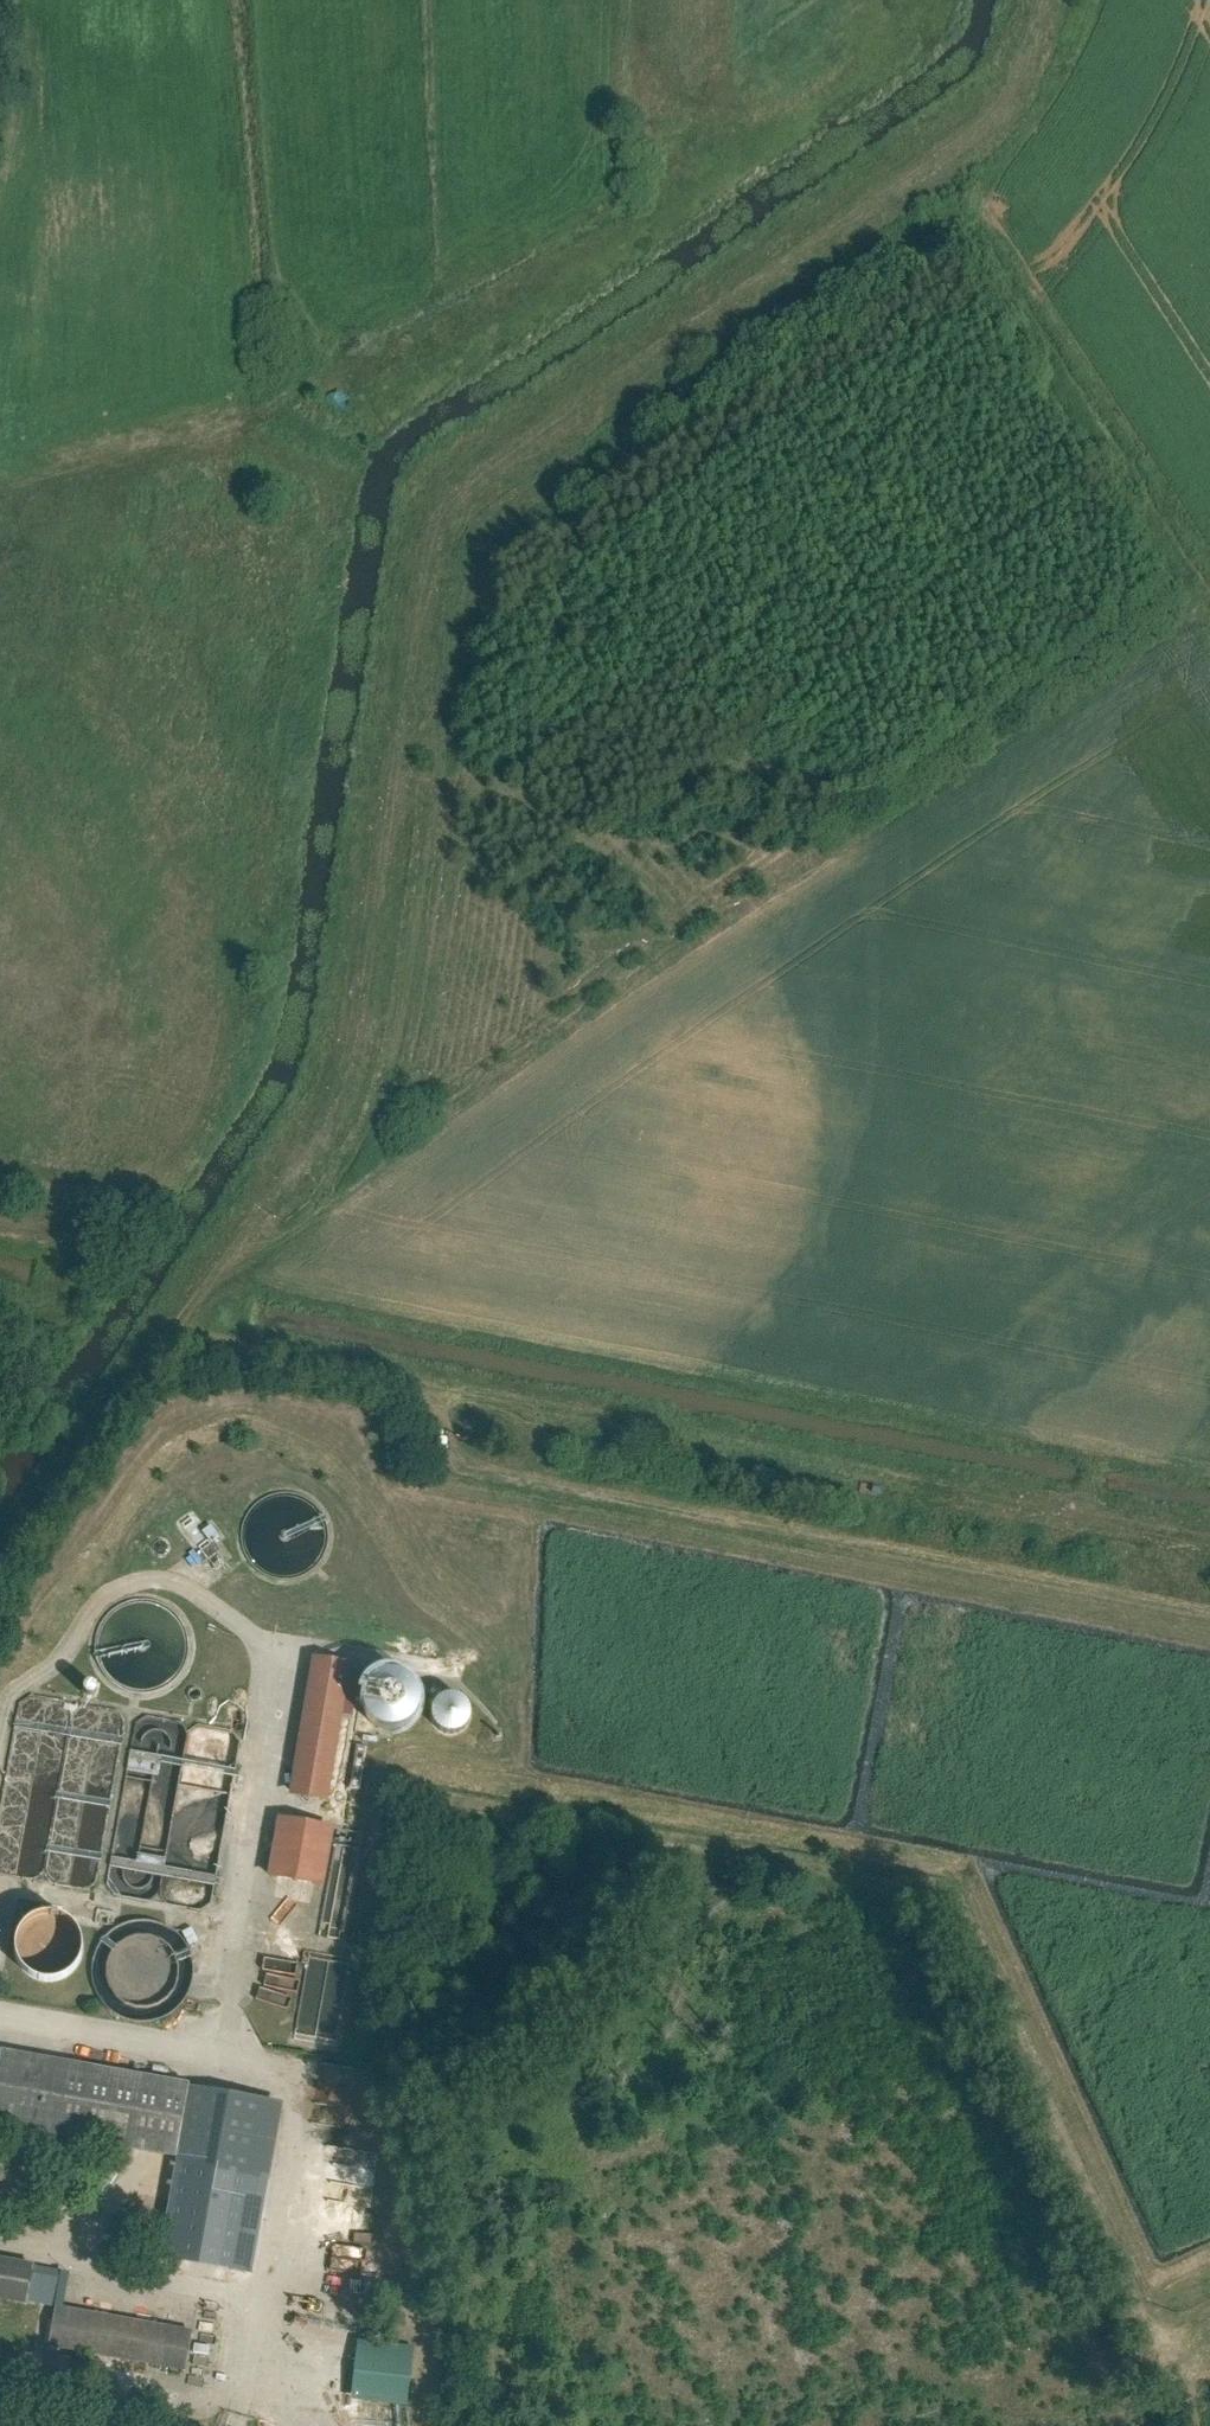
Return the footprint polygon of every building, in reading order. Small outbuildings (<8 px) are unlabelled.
[(350,1658),(310,1651),(287,1792),(327,1798),(350,1658)] [(430,1731),(462,1728),(459,1696),(427,1698),(430,1731)] [(334,1822),(277,1812),(266,1872),(323,1882),(334,1822)] [(167,1898),(208,1909),(214,1887),(173,1876),(167,1898)] [(308,1961),(302,2027),(340,2031),(346,1964),(308,1961)] [(176,2147),(188,2081),(189,2075),(0,2044),(0,2118),(176,2147)] [(283,2099),(188,2081),(176,2147),(173,2160),(268,2178),(283,2099)] [(105,2200),(116,2170),(103,2165),(92,2195),(105,2200)] [(101,2204),(117,2213),(135,2184),(119,2175),(101,2204)] [(0,2249),(0,2287),(24,2291),(30,2254),(0,2249)] [(47,2336),(182,2359),(188,2323),(54,2299),(47,2336)] [(414,2344),(357,2336),(349,2397),(406,2404),(414,2344)] [(100,2374),(97,2374),(99,2362),(47,2352),(39,2393),(78,2400),(76,2411),(92,2414),(100,2374)]
